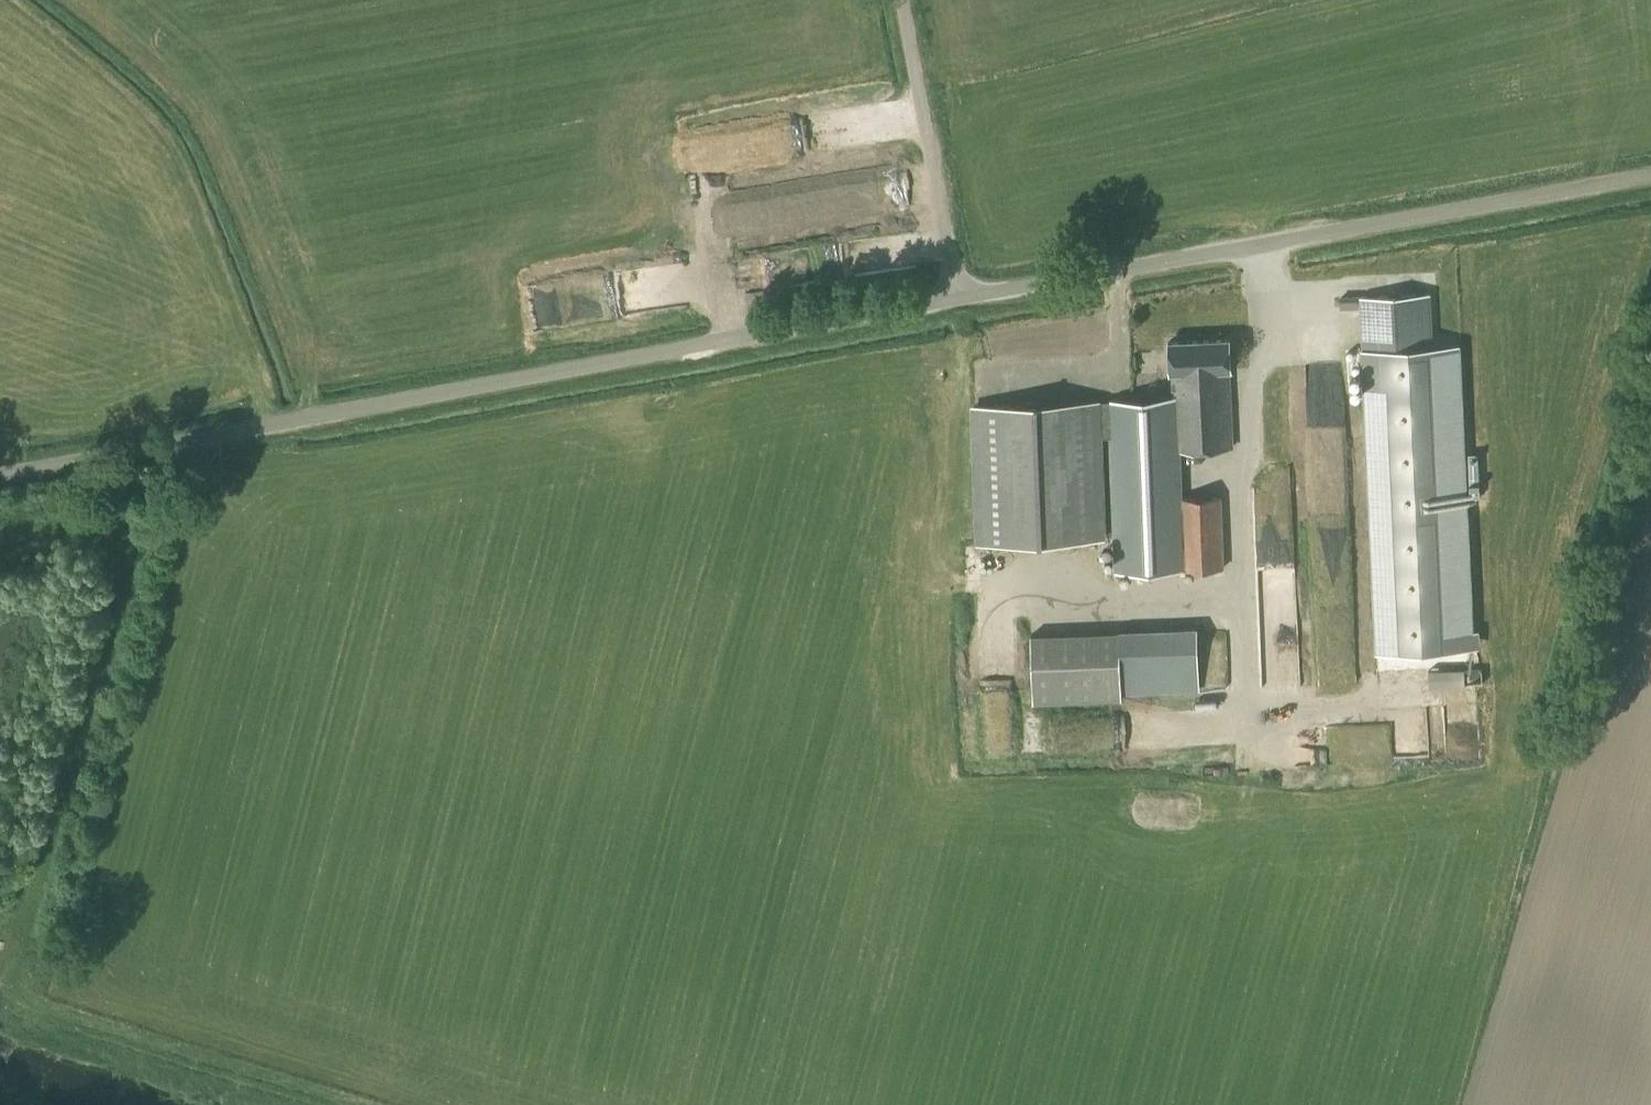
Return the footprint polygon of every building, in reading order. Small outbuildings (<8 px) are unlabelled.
[(1428,295),(1359,298),(1375,651),(1469,646),(1469,631),(1456,344),(1431,346),(1428,295)] [(1357,296),(1340,297),(1341,308),(1358,307),(1357,296)] [(1233,448),(1229,370),(1231,370),(1229,339),(1168,341),(1169,373),(1172,373),(1173,397),(1017,404),(969,406),(975,546),(1107,540),(1103,438),(1108,438),(1113,573),(1159,571),(1224,569),(1221,497),(1182,498),(1180,450),(1233,448)] [(1122,694),(1200,691),(1197,628),(1120,632),(1122,694)] [(1430,670),(1430,686),(1465,686),(1465,669),(1430,670)]
